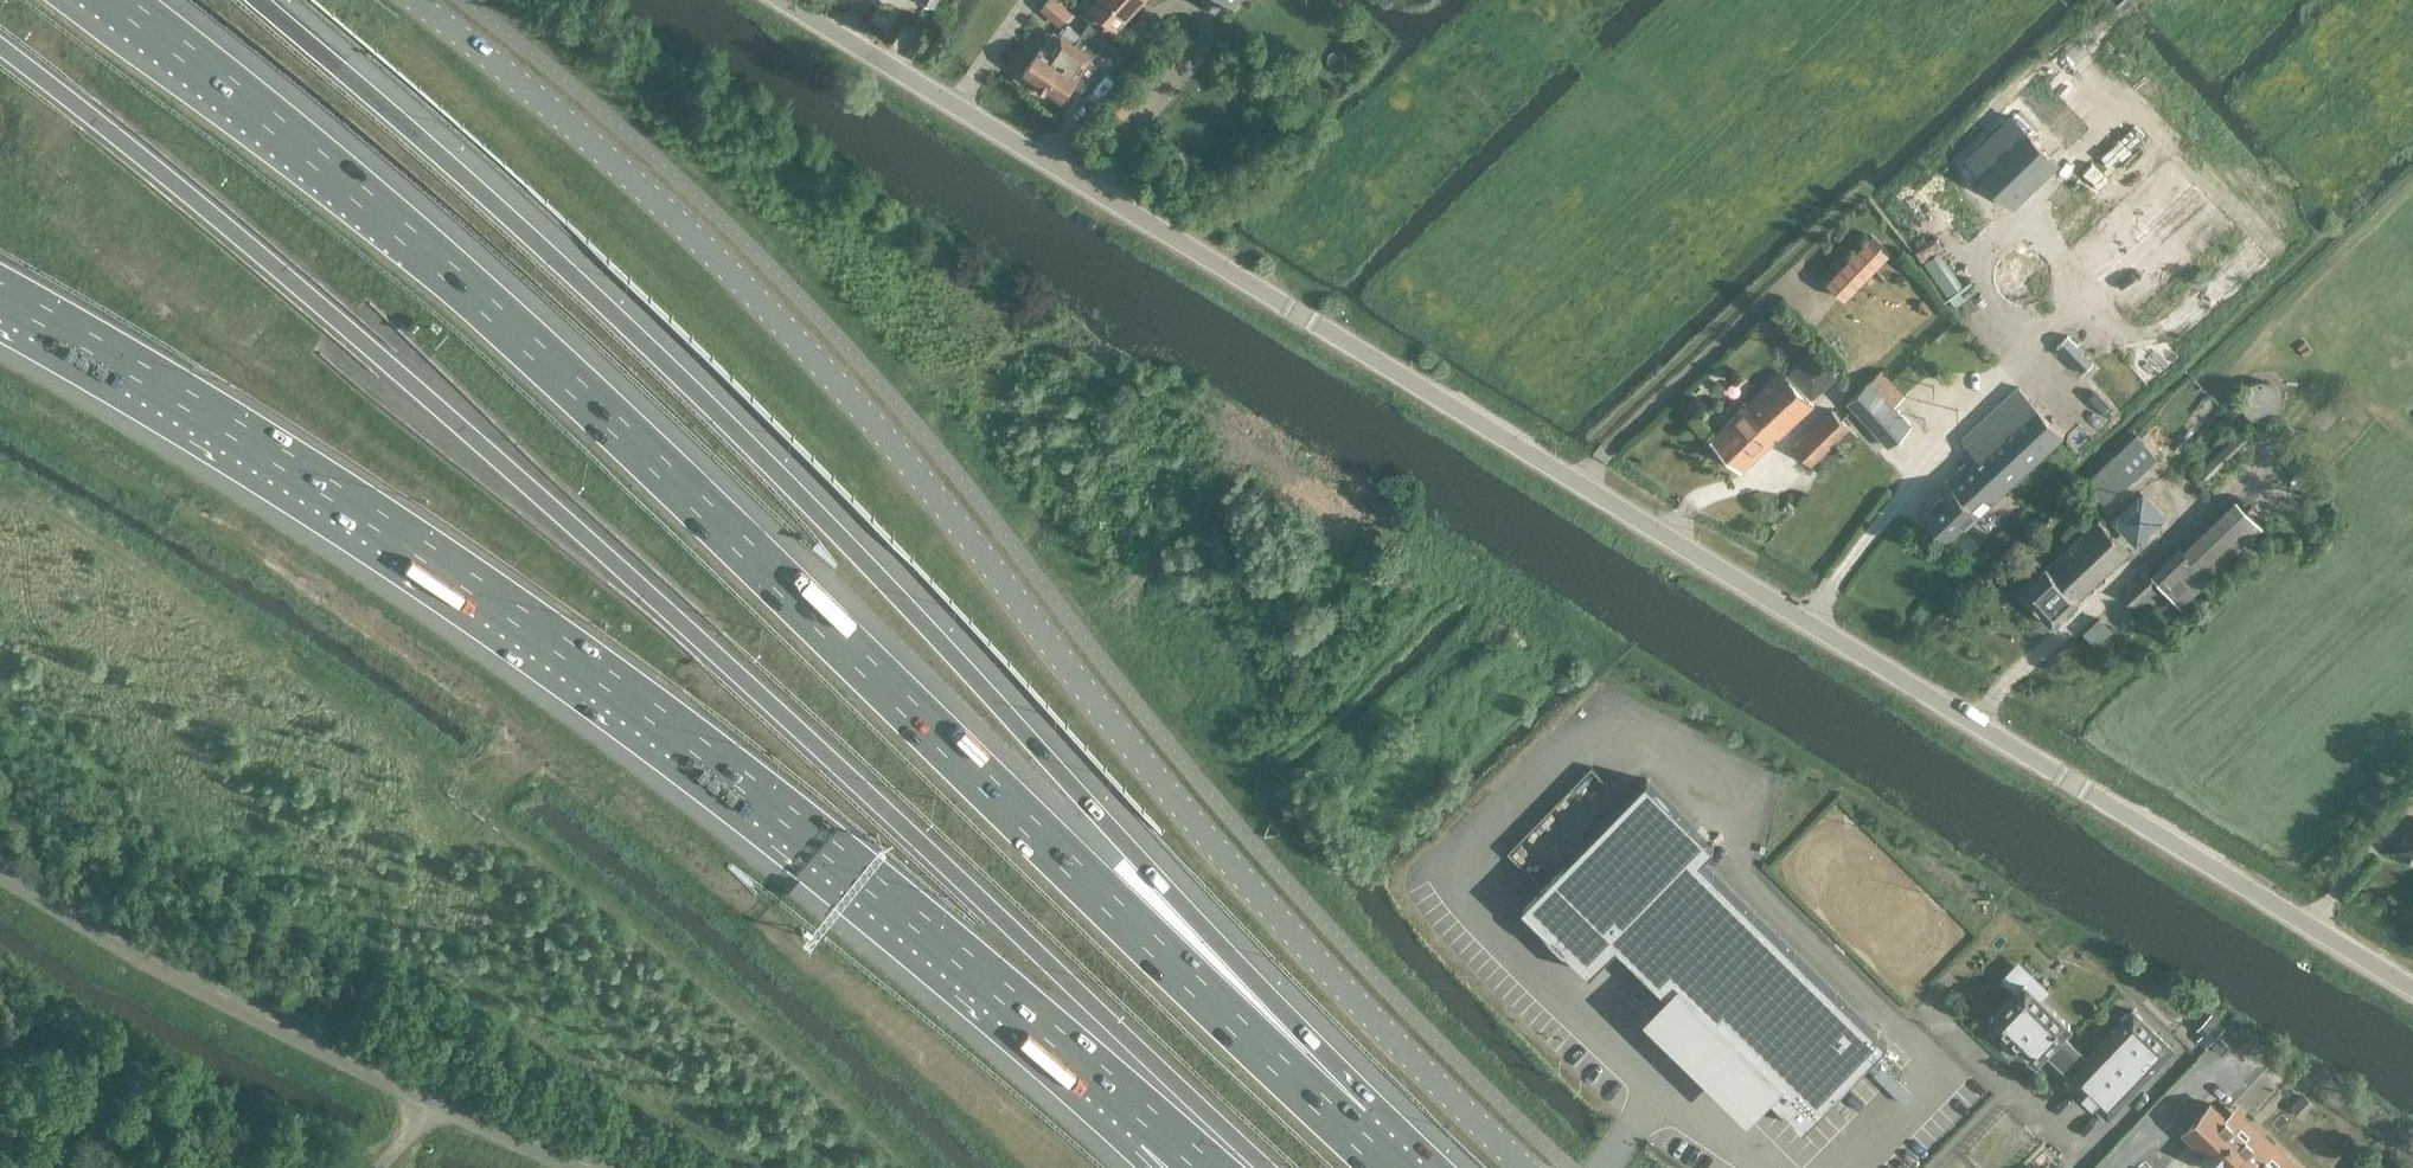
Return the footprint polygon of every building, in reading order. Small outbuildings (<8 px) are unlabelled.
[(1072,11),(1059,0),(1046,0),(1039,7),(1059,25),(1072,11)] [(1143,0),(1091,0),(1089,2),(1117,28),(1143,0)] [(1039,47),(1022,74),(1044,87),(1060,61),(1063,64),(1075,45),(1072,43),(1078,32),(1065,24),(1047,52),(1039,47)] [(1060,61),(1044,87),(1062,99),(1065,95),(1075,101),(1097,66),(1087,59),(1090,54),(1089,53),(1095,43),(1078,32),(1072,43),(1075,45),(1063,64),(1060,61)] [(2033,85),(1988,129),(1994,135),(1989,140),(2032,178),(2085,118),(2047,84),(2040,91),(2033,85)] [(2129,222),(2072,263),(2088,285),(2189,214),(2168,185),(2135,208),(2148,226),(2138,234),(2129,222)] [(1842,300),(1886,254),(1868,237),(1824,283),(1842,300)] [(2028,244),(2023,243),(2021,243),(2015,243),(2007,246),(2003,249),(1999,252),(1996,256),(1993,261),(1992,265),(1991,271),(1991,277),(1993,282),(1995,286),(1998,291),(2000,293),(2003,296),(2007,299),(2011,300),(2015,301),(2019,302),(2022,302),(2027,301),(2031,300),(2035,298),(2038,296),(2040,294),(2043,292),(2045,289),(2047,286),(2048,283),(2049,279),(2050,274),(2050,271),(2050,267),(2049,263),(2047,260),(2045,255),(2042,252),(2039,249),(2036,247),(2033,245),(2028,244)] [(1810,349),(1785,372),(1810,398),(1835,374),(1810,349)] [(1846,402),(1904,466),(1928,445),(1893,406),(1904,396),(1880,371),(1846,402)] [(1742,473),(1812,406),(1780,373),(1710,440),(1742,473)] [(2279,389),(2278,387),(2277,385),(2276,384),(2274,383),(2272,381),(2269,380),(2267,379),(2264,378),(2260,379),(2258,379),(2256,380),(2254,380),(2252,381),(2250,383),(2248,385),(2246,386),(2245,388),(2244,390),(2243,392),(2242,394),(2242,396),(2242,399),(2242,402),(2242,403),(2243,405),(2244,408),(2245,411),(2248,414),(2251,416),(2255,417),(2256,418),(2260,418),(2264,418),(2266,418),(2268,417),(2271,415),(2273,414),(2275,412),(2277,409),(2278,408),(2279,406),(2280,403),(2281,400),(2281,398),(2281,397),(2280,395),(2280,392),(2280,391),(2279,389)] [(1946,487),(1921,512),(1932,523),(1933,528),(1938,534),(1943,534),(1946,538),(1960,526),(1974,541),(1987,529),(1985,526),(1988,523),(1980,513),(2058,437),(2014,391),(1958,444),(1970,457),(1942,483),(1946,487)] [(1817,472),(1855,436),(1831,411),(1793,447),(1817,472)] [(2243,431),(2199,474),(2207,481),(2251,438),(2243,431)] [(2104,504),(2153,458),(2135,438),(2086,483),(2104,504)] [(2141,497),(2107,522),(2134,559),(2169,534),(2141,497)] [(2145,571),(2122,593),(2142,614),(2167,591),(2180,604),(2263,527),(2240,503),(2156,582),(2145,571)] [(2051,561),(2020,592),(2051,625),(2084,594),(2083,592),(2126,550),(2104,527),(2107,524),(2104,521),(2105,520),(2101,516),(2052,563),(2051,561)] [(2099,619),(2086,632),(2095,642),(2108,629),(2099,619)] [(1716,840),(1648,774),(1626,796),(1542,881),(1523,900),(1590,967),(1619,938),(1671,989),(1650,1010),(1753,1112),(1773,1091),(1804,1122),(1887,1038),(1702,854),(1716,840)] [(2394,849),(2412,861),(2412,820),(2394,849)] [(2068,1025),(2024,982),(1991,1016),(2036,1059),(2044,1050),(2069,1074),(2086,1057),(2060,1033),(2068,1025)] [(1625,989),(1617,996),(1634,1015),(1642,1008),(1625,989)] [(2066,1078),(2107,1118),(2173,1049),(2132,1010),(2086,1057),(2069,1074),(2066,1078)] [(2186,1131),(2225,1167),(2307,1167),(2239,1101),(2229,1112),(2215,1099),(2186,1131)]
